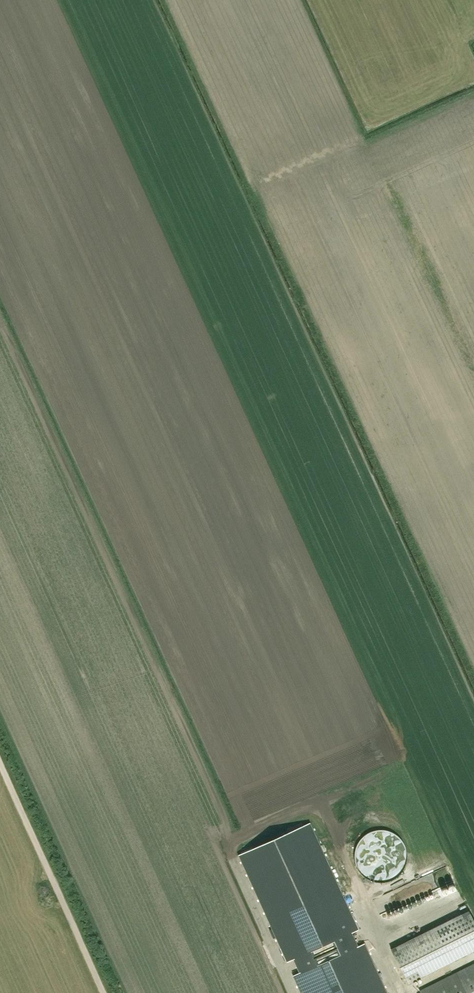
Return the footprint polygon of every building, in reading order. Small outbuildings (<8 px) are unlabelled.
[(239,855),(287,962),(294,959),(300,973),(293,976),(301,992),(387,992),(365,943),(358,946),(352,932),(359,929),(310,823),(239,855)] [(469,910),(391,949),(409,983),(473,951),(473,920),(469,910)] [(421,992),(473,992),(473,963),(420,991),(421,992)]
